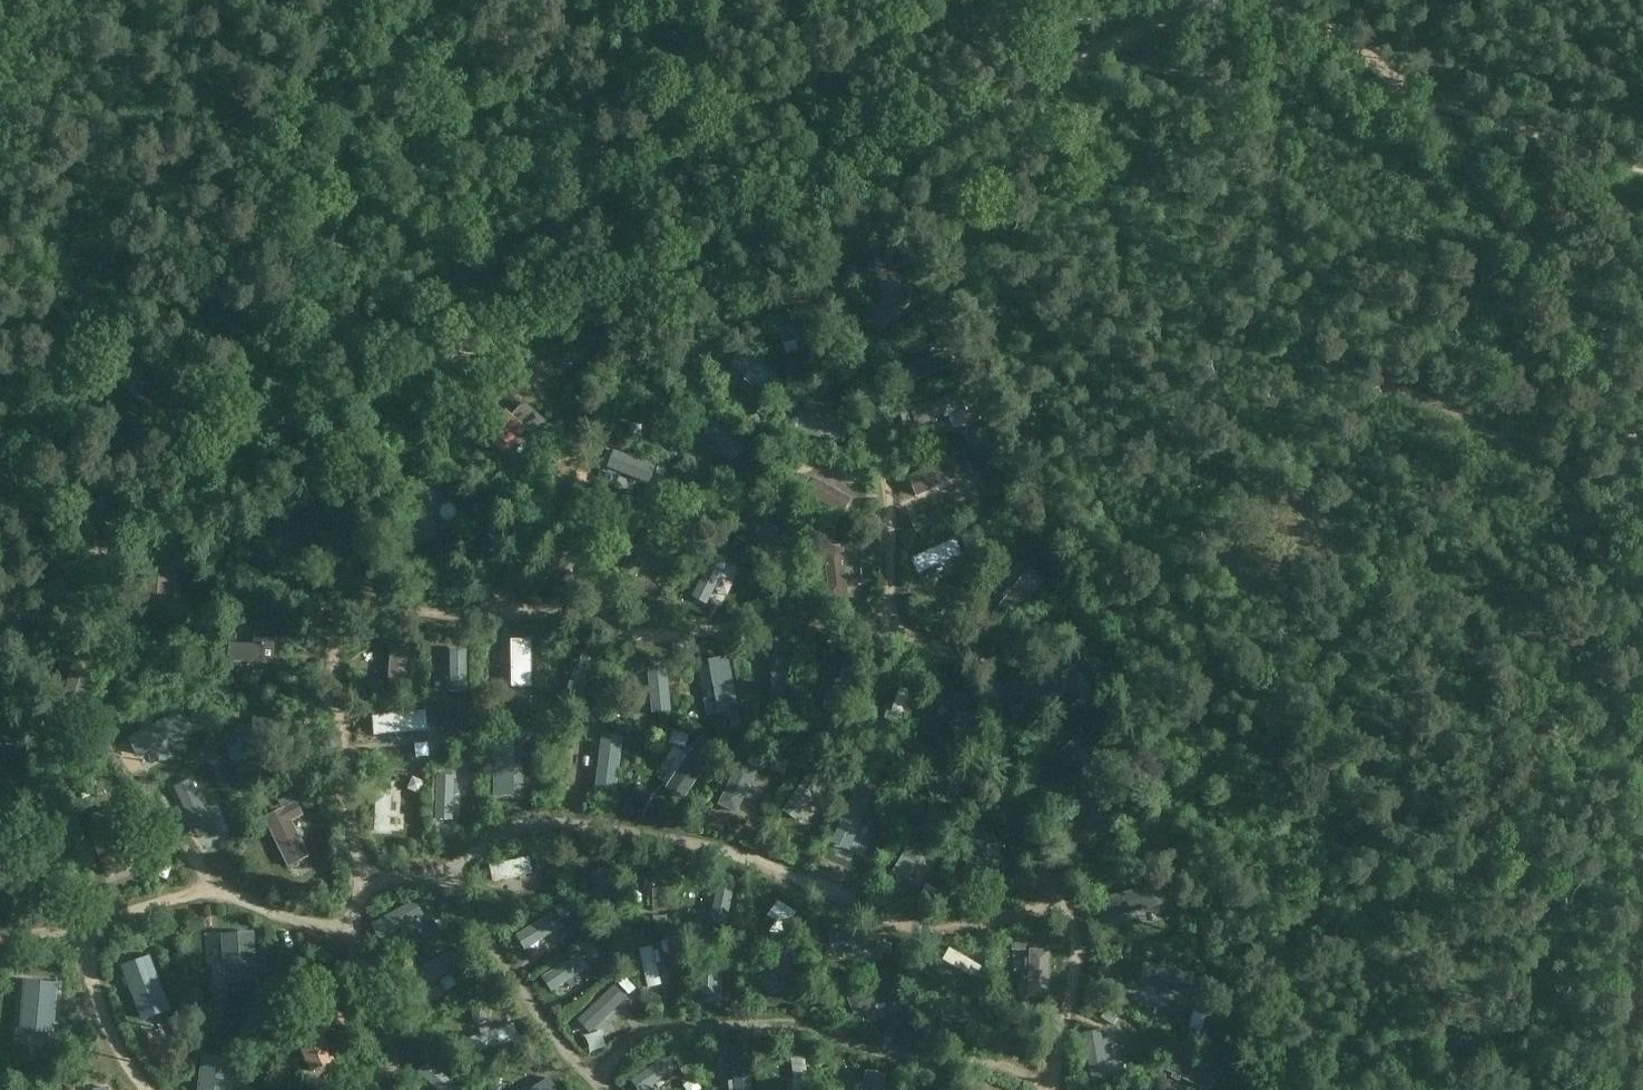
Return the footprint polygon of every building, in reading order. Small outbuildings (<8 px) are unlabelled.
[(870,321),(883,334),(920,297),(906,284),(870,321)] [(866,317),(874,307),(868,303),(860,311),(866,317)] [(777,328),(782,345),(785,344),(787,353),(803,349),(800,339),(807,338),(808,341),(817,339),(816,335),(823,333),(818,316),(777,328)] [(734,364),(745,374),(743,377),(749,383),(752,379),(767,392),(778,379),(744,351),(734,364)] [(946,351),(902,370),(909,385),(952,367),(946,351)] [(917,426),(966,411),(960,392),(911,408),(917,426)] [(667,441),(670,399),(655,398),(651,440),(667,441)] [(507,407),(485,433),(505,451),(527,427),(541,440),(554,425),(526,399),(514,413),(507,407)] [(769,401),(762,409),(768,414),(775,406),(769,401)] [(903,423),(911,420),(907,409),(899,412),(903,423)] [(787,413),(784,427),(794,430),(798,416),(787,413)] [(848,424),(800,413),(795,432),(843,444),(848,424)] [(744,449),(715,414),(700,426),(730,461),(744,449)] [(603,447),(597,465),(645,481),(651,464),(603,447)] [(749,450),(742,457),(751,467),(759,460),(749,450)] [(908,477),(916,497),(971,472),(962,452),(908,477)] [(516,462),(508,471),(519,480),(527,472),(516,462)] [(802,473),(796,485),(804,489),(810,477),(802,473)] [(436,540),(431,493),(437,492),(435,475),(400,479),(402,496),(407,495),(413,542),(436,540)] [(806,493),(843,514),(852,498),(815,477),(806,493)] [(323,548),(316,500),(284,505),(291,552),(323,548)] [(757,504),(746,511),(751,519),(762,512),(757,504)] [(784,552),(774,534),(777,532),(772,523),(768,526),(763,516),(750,524),(772,559),(784,552)] [(925,517),(911,522),(916,532),(929,526),(925,517)] [(578,555),(583,549),(590,541),(575,529),(542,568),(556,579),(578,555)] [(635,579),(650,553),(654,555),(659,546),(655,544),(659,538),(644,530),(620,571),(635,579)] [(777,536),(783,548),(795,541),(788,530),(777,536)] [(970,533),(961,538),(966,548),(975,544),(970,533)] [(826,545),(838,544),(837,536),(825,537),(826,545)] [(918,574),(946,561),(948,565),(958,561),(956,556),(962,553),(954,538),(911,559),(918,574)] [(847,595),(845,579),(850,578),(849,568),(844,568),(842,547),(823,550),(829,597),(847,595)] [(586,551),(583,549),(578,555),(580,558),(586,551)] [(136,593),(135,609),(168,612),(172,563),(148,561),(145,594),(136,593)] [(694,586),(706,594),(717,573),(720,569),(707,562),(705,566),(694,586)] [(1028,568),(1010,591),(1008,589),(1003,595),(1005,597),(999,605),(1015,618),(1045,581),(1028,568)] [(257,620),(274,621),(274,613),(257,612),(257,620)] [(274,621),(257,620),(254,620),(253,644),(229,643),(228,662),(274,663),(276,621),(274,621)] [(776,642),(775,651),(788,652),(789,643),(776,642)] [(406,690),(409,646),(391,644),(388,688),(406,690)] [(511,645),(511,671),(506,671),(506,682),(512,682),(512,689),(528,688),(527,645),(511,645)] [(450,649),(450,677),(446,677),(446,687),(450,687),(450,691),(467,691),(467,649),(450,649)] [(582,655),(571,697),(587,701),(598,659),(582,655)] [(785,698),(788,656),(773,655),(770,697),(785,698)] [(75,658),(62,700),(106,712),(111,695),(88,688),(96,664),(75,658)] [(738,708),(732,663),(716,665),(722,710),(738,708)] [(835,715),(859,672),(845,664),(821,707),(835,715)] [(649,674),(653,712),(668,711),(663,672),(649,674)] [(370,681),(370,691),(384,691),(384,681),(370,681)] [(898,689),(882,730),(896,735),(912,694),(898,689)] [(459,694),(459,708),(469,708),(469,694),(459,694)] [(559,694),(556,707),(564,709),(567,696),(559,694)] [(1023,702),(1010,709),(1014,719),(1028,712),(1023,702)] [(442,724),(440,710),(431,711),(433,724),(442,724)] [(740,710),(728,712),(730,721),(742,718),(740,710)] [(821,713),(816,722),(825,727),(830,717),(821,713)] [(426,719),(380,716),(379,730),(425,733),(426,719)] [(742,729),(740,721),(730,722),(732,731),(742,729)] [(522,726),(522,735),(536,735),(536,726),(522,726)] [(704,734),(699,742),(710,750),(716,743),(704,734)] [(950,738),(934,739),(935,749),(951,748),(950,738)] [(510,784),(508,761),(513,761),(512,752),(508,752),(508,745),(492,746),(494,785),(510,784)] [(694,746),(666,789),(682,798),(709,755),(694,746)] [(746,763),(757,768),(762,759),(751,754),(746,763)] [(443,759),(443,769),(455,769),(455,759),(443,759)] [(736,814),(758,771),(739,761),(717,804),(736,814)] [(954,773),(942,776),(927,780),(931,799),(957,792),(964,790),(972,789),(968,770),(954,773)] [(808,776),(783,813),(796,820),(820,785),(808,776)] [(449,782),(435,781),(434,821),(448,822),(449,782)] [(858,783),(854,791),(866,795),(869,788),(858,783)] [(1036,783),(1030,790),(1039,798),(1046,792),(1036,783)] [(388,799),(372,798),(370,835),(386,836),(388,799)] [(296,802),(263,817),(287,868),(310,857),(292,821),(303,816),(296,802)] [(95,824),(88,826),(100,857),(107,876),(126,869),(119,850),(115,842),(130,836),(122,813),(115,816),(95,824)] [(972,824),(970,836),(984,838),(986,826),(972,824)] [(903,885),(927,849),(912,840),(889,876),(903,885)] [(972,840),(965,887),(982,890),(990,843),(972,840)] [(544,855),(537,857),(539,868),(547,867),(544,855)] [(526,861),(486,869),(489,886),(530,877),(526,861)] [(602,871),(587,875),(591,889),(587,890),(589,900),(594,899),(596,906),(609,903),(602,871)] [(653,872),(653,897),(647,897),(647,906),(653,906),(653,911),(666,911),(666,872),(653,872)] [(1112,917),(1163,904),(1158,884),(1107,897),(1112,917)] [(1105,899),(1095,901),(1099,913),(1108,911),(1105,899)] [(565,902),(556,908),(563,919),(572,913),(565,902)] [(611,909),(602,911),(605,925),(614,923),(611,909)] [(406,912),(378,930),(387,943),(415,924),(406,912)] [(775,913),(757,935),(773,948),(791,926),(775,913)] [(670,916),(656,916),(656,926),(670,926),(670,916)] [(555,927),(544,919),(528,942),(539,950),(555,927)] [(693,924),(691,936),(706,939),(708,927),(693,924)] [(831,928),(828,944),(871,951),(874,934),(831,928)] [(643,931),(632,933),(635,946),(646,943),(643,931)] [(254,932),(223,934),(226,984),(259,982),(254,932)] [(592,939),(583,944),(592,958),(601,952),(592,939)] [(1026,940),(1012,940),(1012,951),(1026,951),(1026,940)] [(878,941),(876,952),(890,953),(892,943),(878,941)] [(456,948),(409,974),(417,990),(430,983),(436,979),(464,963),(456,948)] [(648,949),(635,953),(644,992),(658,989),(653,966),(656,965),(654,956),(650,957),(648,949)] [(981,968),(948,949),(940,964),(973,983),(981,968)] [(1029,949),(1029,958),(1025,958),(1024,969),(1028,969),(1027,997),(1049,998),(1050,949),(1029,949)] [(581,950),(556,978),(565,987),(590,958),(581,950)] [(150,956),(122,967),(141,1020),(171,1010),(150,956)] [(785,957),(758,985),(768,995),(784,978),(786,980),(790,976),(787,974),(794,966),(785,957)] [(711,962),(699,961),(698,999),(710,999),(711,962)] [(1145,962),(1140,982),(1189,993),(1194,974),(1145,962)] [(25,981),(21,1031),(54,1033),(58,984),(25,981)] [(854,1015),(893,999),(886,982),(847,998),(854,1015)] [(596,1026),(625,995),(613,983),(584,1015),(596,1026)] [(228,988),(214,989),(214,999),(229,998),(228,988)] [(904,995),(896,998),(901,1011),(910,1009),(904,995)] [(942,1022),(986,1024),(987,1007),(942,1005),(942,1022)] [(329,1026),(321,1007),(288,1021),(310,1072),(336,1061),(322,1029),(329,1026)] [(1098,1021),(1111,1027),(1115,1015),(1103,1010),(1098,1021)] [(513,1023),(490,1031),(488,1026),(480,1028),(482,1034),(466,1039),(472,1054),(518,1039),(513,1023)] [(449,1044),(461,1041),(458,1033),(447,1036),(449,1044)] [(999,1034),(985,1033),(985,1042),(999,1042),(999,1034)] [(1094,1035),(1081,1042),(1098,1075),(1111,1068),(1094,1035)] [(241,1042),(239,1057),(250,1058),(252,1043),(241,1042)] [(30,1046),(29,1059),(46,1060),(47,1048),(30,1046)] [(743,1047),(728,1051),(737,1087),(752,1083),(743,1047)] [(1162,1069),(1205,1089),(1215,1071),(1172,1050),(1162,1069)] [(790,1055),(794,1089),(809,1089),(804,1053),(790,1055)] [(198,1089),(232,1089),(237,1059),(203,1055),(198,1089)] [(438,1089),(456,1089),(458,1088),(427,1058),(416,1069),(438,1089)] [(659,1058),(632,1081),(640,1089),(642,1089),(668,1069),(659,1058)] [(866,1068),(860,1089),(881,1089),(886,1073),(866,1068)] [(1151,1080),(1162,1085),(1167,1074),(1156,1069),(1151,1080)] [(529,1089),(558,1089),(549,1077),(529,1089)] [(970,1081),(971,1089),(980,1089),(983,1089),(982,1079),(970,1081)]
